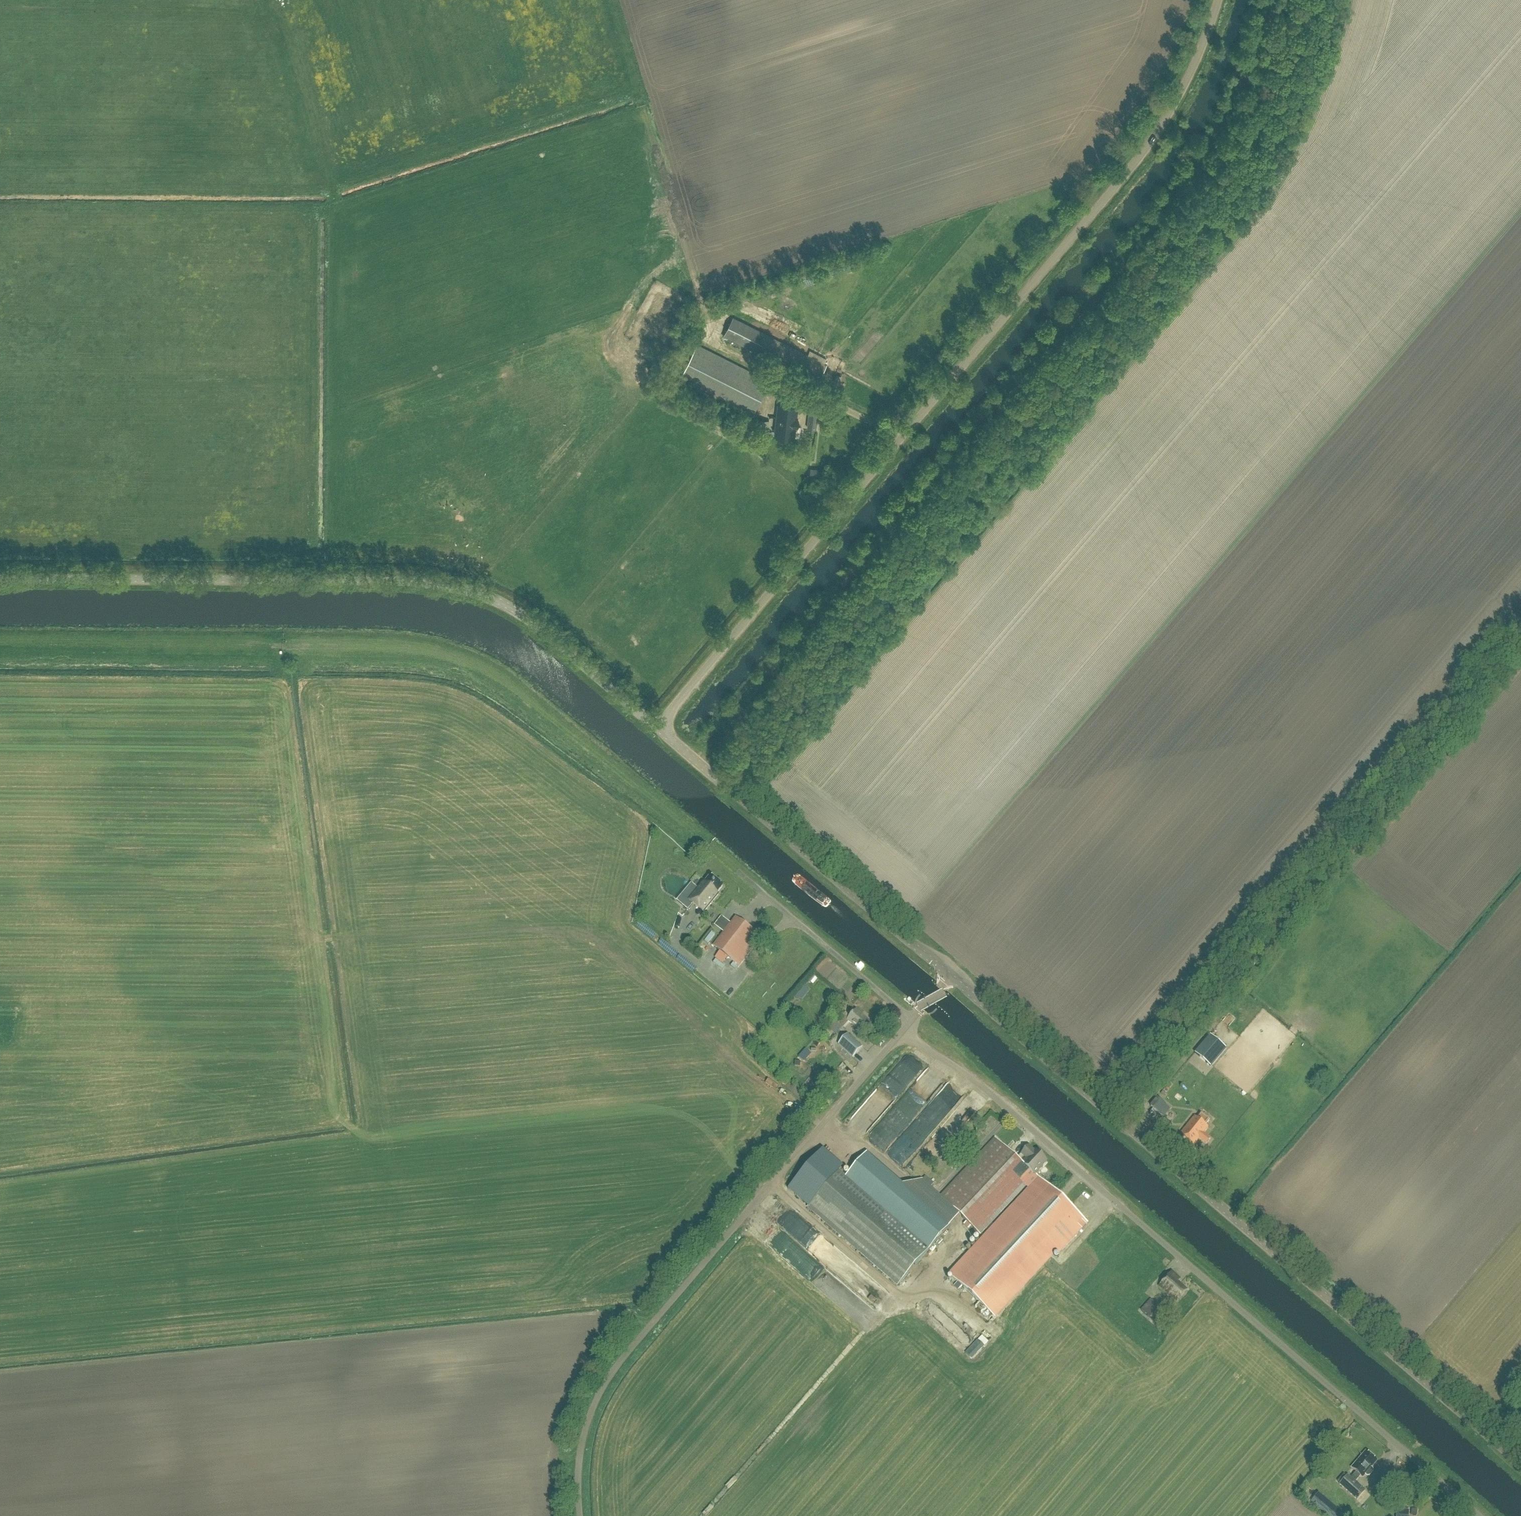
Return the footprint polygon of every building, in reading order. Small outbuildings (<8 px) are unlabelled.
[(826,364),(734,316),(724,335),(816,383),(826,364)] [(770,380),(697,343),(679,379),(752,416),(770,380)] [(796,419),(797,406),(779,404),(776,435),(794,437),(795,425),(798,425),(799,419),(796,419)] [(819,408),(809,407),(807,427),(816,428),(819,408)] [(704,913),(718,896),(717,894),(722,888),(710,877),(705,884),(703,883),(688,901),(704,913)] [(762,938),(735,918),(713,947),(739,968),(762,938)] [(705,942),(699,949),(709,956),(715,949),(705,942)] [(871,1025),(857,1012),(851,1019),(847,1015),(838,1025),(843,1030),(849,1024),(862,1035),(871,1025)] [(862,1048),(847,1035),(838,1046),(853,1059),(862,1048)] [(1211,1036),(1195,1055),(1212,1068),(1227,1050),(1211,1036)] [(1322,1037),(1315,1044),(1336,1066),(1340,1062),(1326,1046),(1328,1044),(1322,1037)] [(1297,1043),(1290,1052),(1294,1055),(1301,1046),(1297,1043)] [(916,1155),(959,1108),(942,1092),(888,1152),(899,1162),(910,1150),(916,1155)] [(1170,1109),(1156,1099),(1150,1108),(1164,1118),(1170,1109)] [(1208,1128),(1194,1118),(1180,1135),(1194,1146),(1208,1128)] [(881,1125),(871,1136),(888,1151),(898,1140),(881,1125)] [(940,1199),(982,1237),(1026,1189),(1030,1193),(952,1280),(996,1320),(1057,1252),(1061,1255),(1088,1225),(1035,1178),(1042,1170),(1047,1164),(1035,1153),(1034,1153),(1029,1148),(1017,1161),(994,1140),(940,1199)] [(951,1225),(867,1153),(845,1177),(839,1171),(844,1166),(823,1148),(787,1188),(897,1287),(951,1225)] [(807,1239),(813,1230),(775,1206),(769,1215),(807,1239)] [(1180,1280),(1171,1273),(1158,1288),(1177,1304),(1187,1293),(1177,1284),(1180,1280)] [(1150,1301),(1140,1312),(1159,1328),(1168,1317),(1150,1301)] [(1374,1460),(1365,1453),(1351,1469),(1356,1473),(1351,1479),(1347,1476),(1339,1486),(1357,1502),(1365,1492),(1355,1483),(1360,1477),(1362,1479),(1371,1469),(1369,1467),(1374,1460)]
